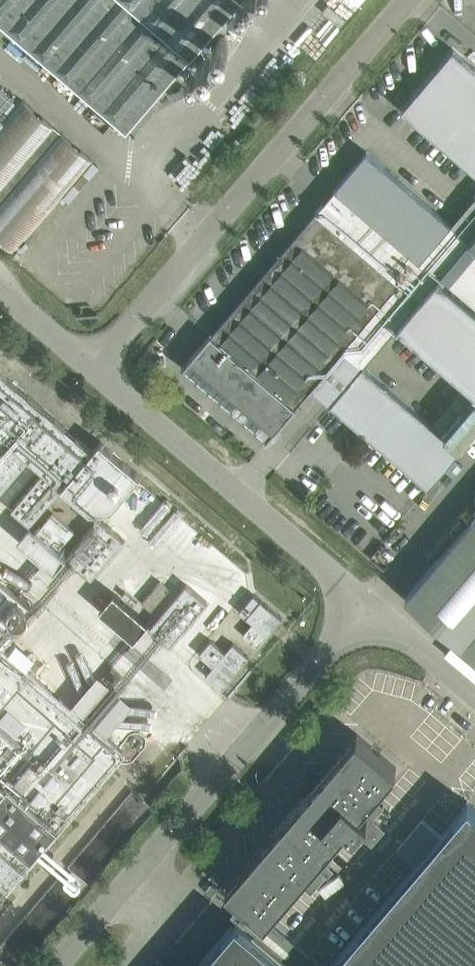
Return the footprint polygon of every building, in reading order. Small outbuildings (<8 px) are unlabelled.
[(126,128),(223,16),(235,27),(244,17),(231,6),(236,0),(0,0),(0,20),(126,128)] [(454,48),(403,109),(474,170),(474,66),(454,48)] [(15,252),(94,160),(22,98),(0,124),(0,239),(15,252)] [(471,240),(367,151),(335,188),(317,211),(190,359),(274,431),(311,388),(428,487),(461,448),(363,365),(398,326),(474,391),(474,307),(439,277),(471,240)] [(30,458),(44,470),(12,508),(30,524),(62,486),(90,510),(112,508),(141,474),(101,440),(93,450),(0,370),(0,493),(30,458)] [(53,512),(37,530),(59,549),(75,530),(53,512)] [(407,596),(474,654),(474,516),(440,556),(409,594),(408,595),(407,596)] [(99,517),(67,555),(92,577),(124,539),(99,517)] [(5,889),(123,751),(92,724),(116,696),(105,687),(81,715),(0,646),(4,641),(4,637),(31,605),(0,579),(0,895),(5,889)] [(159,580),(141,600),(151,609),(169,588),(159,580)] [(187,583),(150,626),(170,644),(207,601),(187,583)] [(115,591),(100,608),(134,637),(149,620),(115,591)] [(282,617),(254,593),(240,610),(253,621),(247,628),(262,641),(282,617)] [(233,642),(225,651),(211,639),(199,653),(214,665),(206,674),(222,688),(249,656),(233,642)] [(320,776),(316,772),(306,783),(310,787),(226,885),(266,919),(348,823),(355,828),(368,813),(361,808),(397,766),(357,733),(320,776)] [(469,802),(432,844),(414,829),(398,847),(417,863),(329,965),(474,965),(474,807),(469,802)] [(310,892),(327,872),(316,864),(300,883),(310,892)] [(197,965),(291,965),(237,920),(197,965)]
